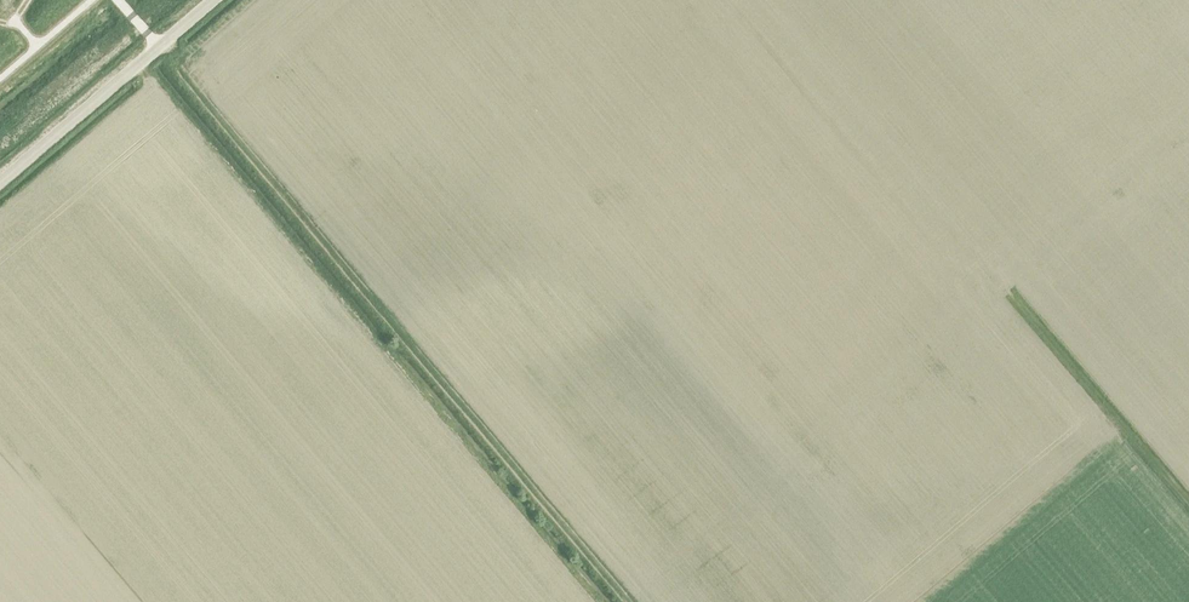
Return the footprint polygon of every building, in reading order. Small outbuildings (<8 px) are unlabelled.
[(14,55),(11,51),(0,58),(0,59),(3,63),(14,55)]
